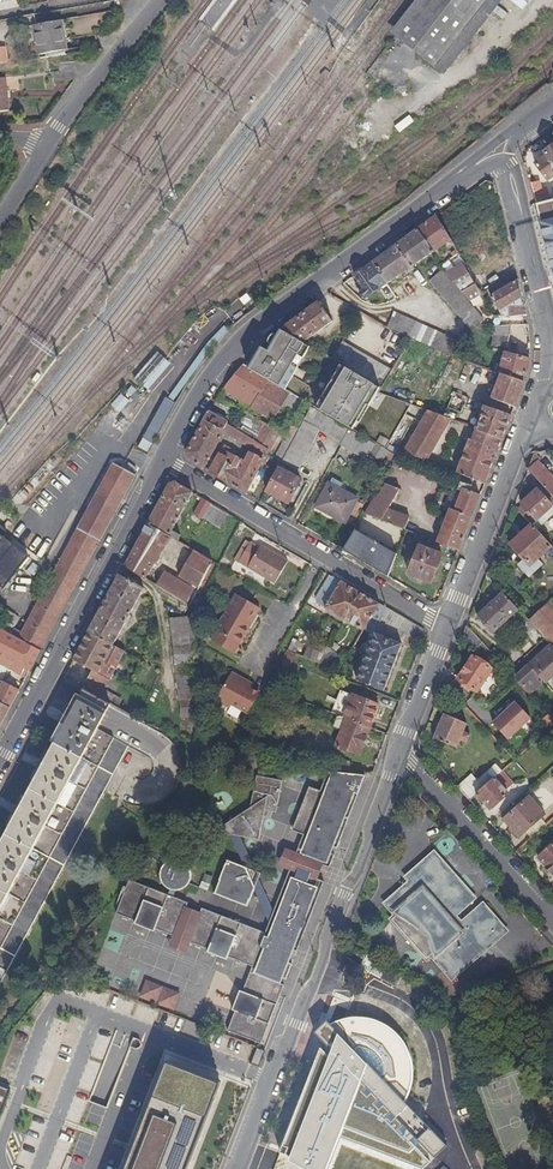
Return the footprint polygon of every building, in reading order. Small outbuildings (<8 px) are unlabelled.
[(395,34),(437,66),(488,0),(422,0),(395,34)] [(52,58),(70,56),(69,50),(70,50),(65,20),(38,25),(44,54),(51,53),(52,58)] [(74,72),(77,72),(76,63),(60,64),(61,72),(57,72),(58,82),(75,81),(74,72)] [(11,113),(7,79),(0,80),(0,114),(11,113)] [(400,131),(414,122),(410,116),(396,125),(400,131)] [(544,152),(546,155),(534,164),(546,181),(552,176),(552,145),(544,152)] [(540,190),(538,182),(529,185),(535,205),(548,201),(545,189),(540,190)] [(535,205),(546,248),(552,247),(552,200),(548,201),(535,205)] [(425,223),(419,228),(436,250),(450,240),(438,224),(435,216),(425,223)] [(389,283),(436,250),(419,228),(400,242),(373,262),(387,282),(389,283)] [(481,292),(462,261),(448,272),(471,300),(481,292)] [(365,289),(362,291),(367,297),(379,289),(389,283),(387,282),(373,262),(363,270),(355,276),(365,289)] [(464,320),(472,329),(485,318),(471,300),(448,272),(446,269),(443,271),(475,313),(464,320)] [(475,313),(443,271),(431,280),(464,320),(475,313)] [(525,307),(518,280),(490,297),(502,317),(527,315),(525,307)] [(318,303),(281,330),(303,342),(333,321),(318,303)] [(443,347),(451,334),(397,311),(390,324),(443,347)] [(511,325),(497,327),(493,338),(509,336),(511,325)] [(247,366),(285,389),(296,373),(293,371),(299,361),(302,362),(311,347),(303,342),(281,330),(274,341),(269,351),(262,347),(260,349),(258,353),(256,351),(247,366)] [(455,349),(460,338),(451,334),(443,347),(453,352),(455,349)] [(509,336),(493,338),(492,346),(508,346),(509,336)] [(321,353),(328,342),(322,338),(315,349),(321,353)] [(369,404),(371,405),(390,373),(344,346),(335,361),(342,365),(327,390),(330,392),(319,410),(348,427),(353,431),(369,404)] [(497,373),(500,374),(522,383),(528,361),(505,353),(497,373)] [(293,371),(296,373),(302,362),(299,361),(293,371)] [(281,424),(296,396),(285,389),(247,366),(244,364),(235,374),(230,379),(223,390),(281,424)] [(517,394),(522,383),(500,374),(496,385),(494,388),(492,393),(491,398),(512,406),(517,394)] [(316,408),(319,410),(330,392),(327,390),(316,408)] [(111,405),(120,412),(130,400),(121,393),(111,405)] [(458,412),(464,399),(451,394),(445,405),(446,406),(446,407),(458,412)] [(164,396),(138,448),(149,453),(174,401),(164,396)] [(214,404),(229,412),(233,405),(219,396),(214,404)] [(504,428),(509,416),(483,406),(475,403),(474,407),(482,410),(475,429),(500,438),(504,428)] [(317,431),(340,443),(348,427),(319,410),(316,408),(309,404),(300,422),(282,461),(298,469),(317,431)] [(369,404),(353,431),(355,432),(371,405),(369,404)] [(423,409),(399,453),(423,461),(448,419),(423,409)] [(297,412),(291,410),(283,425),(289,428),(294,419),(297,412)] [(265,423),(257,440),(210,411),(187,452),(188,458),(204,468),(225,431),(262,454),(260,459),(251,454),(245,463),(230,455),(233,450),(226,446),(222,453),(220,452),(209,471),(246,493),(262,462),(270,448),(272,449),(281,433),(265,423)] [(289,428),(274,457),(282,461),(300,422),(294,419),(289,428)] [(367,451),(380,459),(385,451),(355,432),(353,431),(348,427),(340,443),(364,456),(367,451)] [(454,472),(483,483),(491,461),(500,438),(475,429),(474,428),(470,440),(467,439),(454,472)] [(265,464),(272,449),(270,448),(262,462),(265,464)] [(527,468),(541,484),(552,497),(552,478),(536,459),(537,458),(533,453),(527,468)] [(50,652),(133,472),(108,460),(25,640),(50,652)] [(290,502),(303,479),(279,466),(268,489),(290,502)] [(333,474),(330,479),(341,485),(344,479),(333,474)] [(359,494),(341,485),(330,479),(316,505),(345,520),(359,494)] [(478,496),(467,492),(469,484),(458,480),(454,490),(460,492),(453,510),(447,508),(434,542),(456,551),(467,523),(478,496)] [(363,512),(377,520),(401,529),(406,517),(384,509),(398,488),(382,482),(363,512)] [(181,537),(173,532),(193,494),(176,484),(170,485),(165,494),(149,525),(172,538),(179,542),(181,537)] [(552,504),(552,503),(552,497),(541,484),(537,488),(552,504)] [(552,504),(537,488),(517,507),(531,523),(552,504)] [(229,515),(203,500),(194,515),(203,520),(204,519),(221,529),(229,515)] [(551,544),(531,523),(509,543),(522,557),(517,563),(528,575),(542,562),(538,557),(551,544)] [(157,565),(159,560),(162,562),(164,560),(161,558),(172,538),(149,525),(136,547),(126,568),(148,580),(157,565)] [(5,589),(32,551),(0,529),(0,586),(5,589)] [(354,529),(343,550),(387,577),(396,554),(354,529)] [(413,533),(401,529),(398,537),(410,542),(413,533)] [(50,534),(43,551),(51,554),(57,537),(50,534)] [(262,549),(251,544),(241,563),(279,584),(291,562),(264,547),(262,549)] [(442,555),(419,546),(407,574),(430,584),(442,555)] [(200,555),(191,550),(179,575),(199,587),(210,561),(206,558),(200,555)] [(195,590),(166,573),(159,587),(184,601),(188,603),(195,590)] [(105,607),(90,634),(115,646),(145,589),(121,576),(105,607)] [(334,581),(331,580),(317,604),(365,631),(366,629),(372,632),(376,634),(378,633),(382,619),(374,615),(381,604),(361,592),(336,578),(334,581)] [(240,643),(238,641),(250,620),(253,622),(262,606),(239,593),(217,629),(219,631),(214,640),(235,652),(240,643)] [(518,609),(504,594),(479,616),(493,632),(518,609)] [(188,603),(184,601),(182,604),(189,609),(191,605),(188,603)] [(549,604),(540,612),(535,606),(524,616),(546,641),(552,648),(552,608),(549,604)] [(419,642),(424,643),(427,636),(425,630),(386,607),(382,619),(378,633),(376,634),(359,680),(386,690),(405,643),(417,648),(419,642)] [(196,655),(193,619),(171,621),(173,656),(196,655)] [(253,622),(250,620),(238,641),(240,643),(253,622)] [(472,650),(483,641),(466,623),(461,637),(472,650)] [(40,652),(0,629),(0,681),(3,683),(11,670),(25,680),(40,652)] [(352,652),(340,657),(360,664),(372,632),(366,629),(365,631),(352,652)] [(125,651),(115,646),(90,634),(81,650),(75,661),(71,669),(82,674),(86,667),(93,671),(83,690),(100,700),(114,675),(125,651)] [(299,654),(304,643),(298,640),(293,651),(299,654)] [(503,652),(497,645),(491,650),(510,671),(518,663),(506,649),(503,652)] [(307,657),(318,661),(322,652),(311,648),(307,657)] [(552,675),(552,648),(518,680),(529,692),(541,682),(537,677),(539,676),(536,672),(538,670),(547,680),(552,675)] [(283,670),(290,674),(301,654),(299,654),(293,651),(283,670)] [(490,669),(471,658),(457,680),(477,691),(490,669)] [(174,665),(174,674),(190,673),(190,664),(174,665)] [(232,702),(250,711),(262,690),(245,681),(247,677),(233,670),(217,698),(230,705),(232,702)] [(174,676),(175,692),(192,691),(190,675),(174,676)] [(19,691),(3,683),(0,688),(0,726),(19,691)] [(100,700),(83,690),(69,716),(79,722),(81,719),(92,725),(92,726),(99,729),(111,706),(100,700)] [(193,701),(192,691),(175,692),(175,702),(177,702),(193,701)] [(337,715),(345,718),(354,694),(347,691),(337,715)] [(371,728),(380,704),(354,694),(345,718),(347,718),(371,728)] [(195,701),(193,701),(177,702),(178,711),(195,709),(195,701)] [(493,721),(507,737),(530,716),(516,701),(500,715),(500,714),(493,721)] [(196,719),(195,709),(178,711),(179,720),(196,719)] [(443,714),(433,738),(459,749),(462,739),(468,742),(472,734),(465,731),(468,723),(443,714)] [(99,729),(92,726),(92,725),(81,719),(79,722),(69,716),(0,844),(0,986),(130,746),(99,729)] [(337,746),(360,755),(371,728),(347,718),(337,746)] [(197,727),(196,719),(179,720),(180,728),(197,727)] [(203,736),(197,734),(193,741),(203,745),(203,736)] [(336,770),(348,772),(348,768),(349,760),(333,758),(331,770),(336,770)] [(502,771),(503,771),(496,763),(479,778),(473,771),(456,786),(470,801),(477,794),(502,771)] [(303,856),(330,867),(336,869),(341,857),(334,854),(338,846),(344,849),(354,824),(372,775),(350,772),(348,772),(336,770),(327,792),(316,788),(299,832),(311,836),(303,856)] [(502,771),(477,794),(489,809),(508,793),(506,790),(513,784),(502,771)] [(237,840),(244,841),(265,843),(269,814),(283,815),(287,781),(258,778),(254,811),(222,838),(237,840)] [(515,796),(530,787),(525,779),(510,788),(515,796)] [(530,797),(504,820),(519,837),(545,814),(530,797)] [(434,846),(442,857),(457,846),(448,835),(434,846)] [(244,841),(237,840),(251,872),(261,895),(276,928),(279,919),(264,886),(259,876),(244,841)] [(539,859),(552,875),(552,847),(539,859)] [(297,871),(324,881),(330,867),(303,856),(292,852),(286,866),(297,871)] [(445,969),(453,978),(466,966),(507,931),(482,903),(462,921),(460,918),(452,925),(449,922),(457,915),(476,899),(435,852),(408,876),(412,881),(387,903),(397,914),(392,918),(427,958),(432,954),(445,969)] [(179,897),(182,898),(186,898),(189,897),(193,895),(195,892),(198,889),(199,886),(199,882),(199,878),(198,875),(196,872),(193,869),(190,867),(186,866),(182,866),(179,867),(175,868),(172,870),(170,873),(168,877),(167,880),(167,884),(168,888),(170,891),(172,894),(176,896),(179,897)] [(254,912),(261,895),(251,872),(234,866),(221,899),(254,912)] [(297,871),(279,919),(276,928),(271,939),(208,914),(195,947),(215,955),(214,958),(233,966),(235,962),(254,970),(252,975),(257,976),(249,996),(247,995),(239,1014),(242,1015),(235,1034),(267,1047),(290,989),(284,986),(285,981),(291,984),(296,973),(289,971),(293,962),(299,965),(303,955),(296,953),(298,948),(304,950),(330,883),(324,881),(297,871)] [(164,935),(184,943),(197,910),(183,905),(177,902),(138,888),(126,921),(145,928),(144,931),(163,939),(164,935)] [(197,910),(184,943),(181,951),(192,956),(195,947),(208,914),(197,910)] [(449,922),(452,925),(460,918),(457,915),(449,922)] [(366,951),(350,943),(347,949),(363,957),(366,951)] [(181,1001),(158,992),(154,1004),(177,1012),(181,1001)] [(315,1033),(339,1058),(335,1061),(327,1058),(319,1055),(316,1064),(285,1145),(282,1153),(311,1164),(310,1167),(315,1168),(328,1168),(341,1136),(395,1158),(406,1148),(411,1142),(415,1147),(420,1143),(434,1159),(436,1157),(448,1146),(405,1101),(409,1095),(412,1088),(413,1080),(414,1073),(414,1065),(412,1058),(410,1051),(407,1044),(406,1043),(402,1037),(397,1032),(391,1027),(384,1023),(377,1020),(371,1018),(363,1017),(356,1017),(349,1018),(342,1020),(335,1022),(332,1024),(329,1020),(315,1033)] [(124,1168),(187,1168),(221,1082),(166,1061),(124,1168)] [(0,1086),(0,1118),(11,1090),(0,1086)] [(341,1136),(328,1168),(418,1168),(421,1167),(423,1168),(424,1168),(430,1162),(415,1147),(411,1142),(406,1148),(395,1158),(341,1136)]
